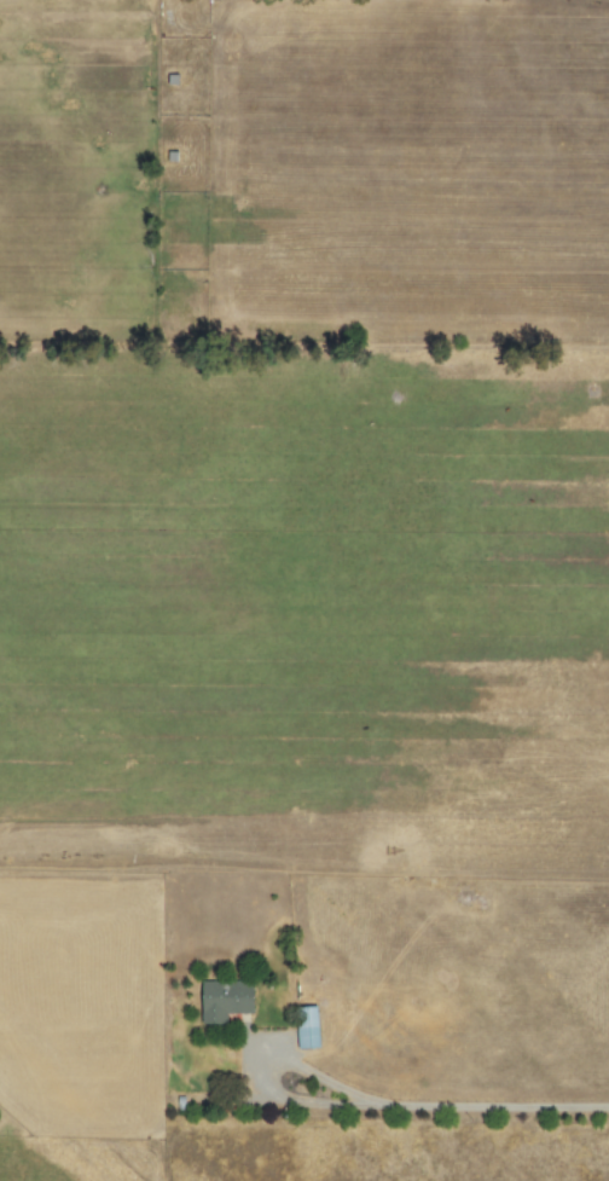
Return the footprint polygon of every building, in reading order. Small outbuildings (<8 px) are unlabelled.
[(251,980),(253,1013),(226,1014),(226,1024),(201,1025),(201,982),(251,980)] [(317,1006),(319,1048),(296,1049),(294,1008),(317,1006)]
